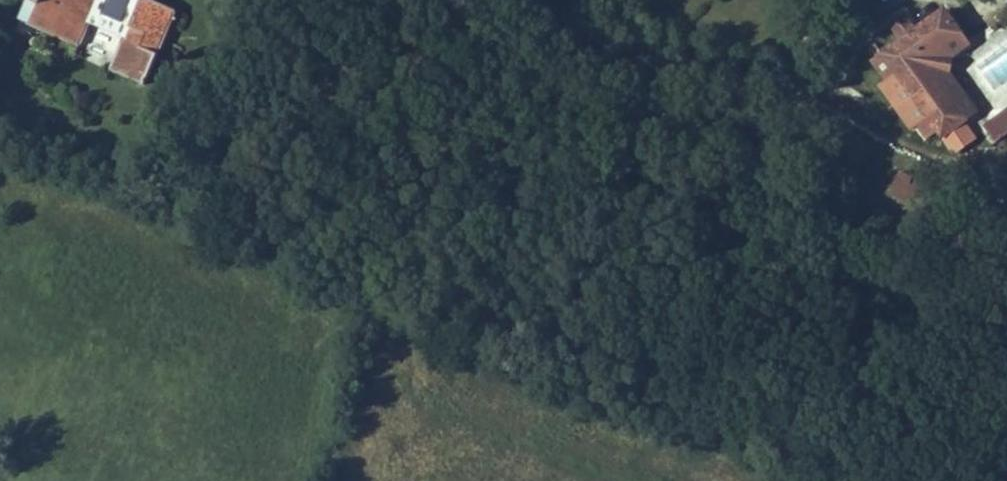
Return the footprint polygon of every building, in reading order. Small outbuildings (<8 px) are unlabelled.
[(19,20),(29,23),(28,25),(79,47),(90,21),(125,36),(118,51),(124,53),(116,73),(144,85),(164,39),(155,36),(167,7),(150,0),(28,0),(19,20)] [(155,36),(164,39),(176,11),(167,7),(155,36)] [(929,118),(919,125),(929,138),(939,131),(942,136),(965,119),(930,70),(932,68),(934,58),(932,55),(961,34),(945,11),(884,55),(897,72),(929,118)] [(110,71),(116,73),(124,53),(118,51),(110,71)] [(886,80),(897,72),(884,55),(874,62),(886,80)] [(996,142),(1006,135),(1006,112),(986,128),(996,142)] [(922,202),(927,192),(916,187),(918,183),(899,174),(892,190),(910,199),(911,197),(922,202)]
